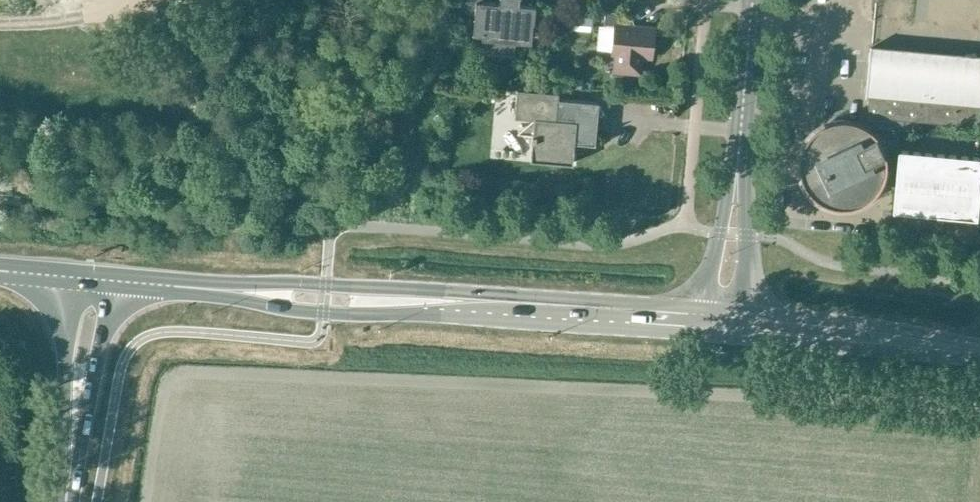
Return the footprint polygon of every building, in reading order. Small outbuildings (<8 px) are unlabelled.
[(482,0),(458,0),(456,13),(474,15),(473,35),(485,36),(483,52),(482,52),(482,53),(515,56),(515,55),(514,55),(516,38),(527,39),(529,23),(534,23),(535,6),(519,5),(520,0),(499,0),(499,3),(482,2),(482,0)] [(574,10),(573,24),(592,25),(593,12),(574,10)] [(615,71),(637,73),(639,56),(651,57),(653,28),(628,26),(629,14),(605,12),(604,24),(615,25),(614,37),(611,40),(610,47),(613,50),(613,53),(617,54),(615,71)] [(870,50),(869,50),(865,97),(866,97),(866,95),(869,95),(867,116),(916,121),(979,127),(979,118),(979,60),(870,50)] [(558,93),(557,92),(516,89),(514,117),(534,119),(530,159),(572,163),(573,151),(577,151),(583,146),(583,143),(595,144),(598,102),(558,98),(558,93)] [(821,112),(820,121),(828,122),(816,129),(810,134),(806,139),(802,146),(800,152),(798,167),(800,174),(805,187),(825,204),(832,207),(839,208),(846,208),(853,206),(860,204),(866,201),(871,196),(876,191),(880,185),(883,178),(885,171),(886,163),(885,156),(883,148),(880,141),(875,135),(870,130),(863,125),(916,130),(916,121),(867,116),(821,112)] [(898,149),(893,210),(977,218),(979,183),(979,157),(898,149)] [(292,175),(297,179),(301,174),(296,170),(292,175)]
